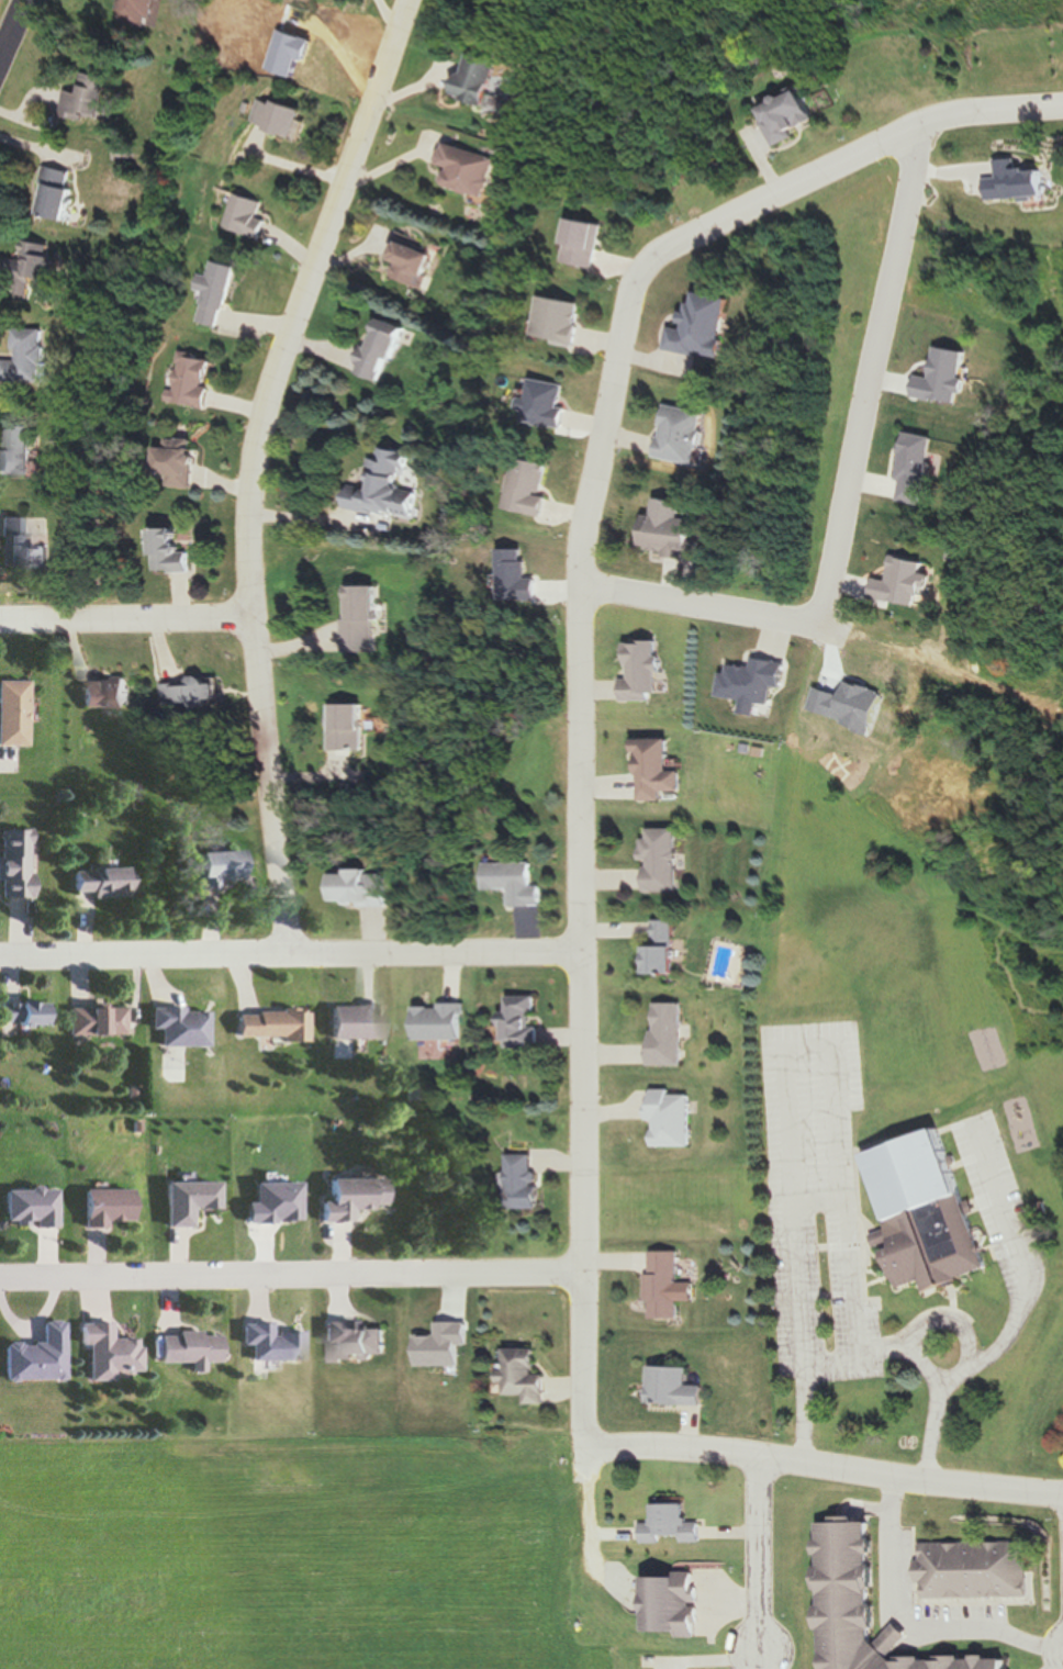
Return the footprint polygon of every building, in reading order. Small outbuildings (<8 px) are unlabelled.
[(162,0),(120,0),(117,21),(157,28),(162,0)] [(498,60),(470,53),(459,99),(487,106),(498,60)] [(116,122),(119,106),(110,105),(114,72),(88,69),(85,93),(66,91),(62,115),(116,122)] [(812,90),(765,106),(779,145),(802,138),(800,131),(823,123),(812,90)] [(304,111),(258,97),(250,125),(296,139),(304,111)] [(446,165),(454,168),(449,186),(488,198),(500,158),(453,143),(446,165)] [(1003,159),(1003,199),(1051,200),(1051,169),(1024,169),(1024,160),(1003,159)] [(79,175),(51,168),(38,215),(66,223),(79,175)] [(224,229),(262,238),(267,219),(259,217),(263,201),(233,194),(224,229)] [(606,224),(576,218),(567,263),(598,269),(606,224)] [(392,276),(430,289),(444,247),(406,234),(392,276)] [(64,253),(26,239),(6,290),(28,298),(33,284),(50,291),(64,253)] [(225,311),(236,267),(210,261),(206,276),(196,274),(192,290),(201,292),(193,323),(215,328),(220,309),(225,311)] [(733,298),(694,291),(688,328),(672,326),(668,349),(722,358),(733,298)] [(579,347),(587,303),(545,296),(537,339),(579,347)] [(399,360),(411,328),(383,318),(362,375),(382,383),(392,357),(399,360)] [(11,329),(11,360),(0,360),(0,382),(43,382),(44,329),(11,329)] [(207,410),(216,359),(176,352),(168,403),(207,410)] [(563,429),(570,385),(532,379),(525,423),(563,429)] [(707,412),(668,405),(659,459),(698,465),(707,412)] [(35,428),(9,428),(8,452),(0,452),(0,475),(34,476),(35,428)] [(170,476),(170,488),(197,488),(199,440),(168,439),(168,448),(161,448),(161,475),(170,476)] [(349,511),(413,519),(419,472),(411,471),(413,452),(378,448),(373,488),(352,486),(349,511)] [(510,510),(546,518),(551,496),(546,495),(553,464),(522,457),(510,510)] [(698,579),(704,522),(685,520),(687,502),(658,499),(652,557),(668,558),(666,576),(698,579)] [(49,569),(49,559),(31,559),(30,518),(0,518),(0,558),(6,558),(6,569),(49,569)] [(197,573),(197,551),(185,551),(185,529),(156,529),(156,573),(197,573)] [(347,621),(347,653),(380,653),(380,587),(355,587),(355,621),(347,621)] [(655,701),(655,694),(663,695),(664,641),(632,641),(631,679),(627,679),(626,701),(655,701)] [(134,679),(81,679),(81,709),(134,709),(134,679)] [(25,747),(25,681),(0,681),(0,747),(25,747)] [(163,706),(221,705),(221,681),(163,681),(163,706)] [(367,704),(337,704),(337,751),(367,751),(367,704)] [(641,802),(667,802),(667,792),(686,792),(685,772),(674,772),(673,740),(640,740),(641,802)] [(681,829),(652,829),(652,839),(646,839),(646,893),(681,893),(681,829)] [(29,831),(0,831),(0,899),(29,899),(29,831)] [(196,854),(196,887),(240,887),(240,853),(196,854)] [(545,907),(545,887),(536,887),(536,863),(491,863),(491,891),(515,891),(515,908),(545,907)] [(72,871),(72,899),(130,898),(129,870),(72,871)] [(390,907),(391,873),(341,872),(340,906),(390,907)] [(678,921),(654,921),(654,977),(678,977),(678,921)] [(512,1048),(544,1047),(543,996),(512,996),(512,1048)] [(45,1026),(45,1001),(0,1001),(0,1026),(45,1026)] [(685,1002),(654,1002),(654,1066),(685,1066),(685,1002)] [(68,1004),(68,1036),(124,1036),(124,1005),(68,1004)] [(423,1039),(469,1039),(469,1004),(423,1004),(423,1039)] [(328,1039),(379,1039),(379,1005),(328,1005),(328,1039)] [(208,1047),(208,1008),(151,1008),(151,1031),(160,1031),(160,1046),(208,1047)] [(238,1011),(238,1039),(305,1039),(305,1011),(238,1011)] [(692,1146),(692,1090),(654,1090),(654,1146),(692,1146)] [(991,1269),(949,1129),(871,1152),(899,1248),(891,1251),(901,1286),(925,1279),(928,1288),(991,1269)] [(540,1187),(540,1155),(514,1155),(514,1208),(547,1208),(547,1186),(540,1187)] [(350,1222),(350,1207),(383,1207),(382,1179),(329,1179),(329,1202),(320,1202),(320,1222),(350,1222)] [(164,1182),(164,1226),(189,1226),(189,1208),(215,1208),(215,1182),(164,1182)] [(54,1189),(1,1188),(1,1226),(54,1227),(54,1189)] [(131,1221),(131,1189),(81,1189),(81,1227),(104,1227),(104,1221),(131,1221)] [(681,1250),(653,1250),(653,1318),(681,1318),(681,1250)] [(354,1320),(323,1320),(323,1344),(333,1344),(333,1358),(391,1358),(391,1326),(354,1327),(354,1320)] [(36,1322),(37,1342),(0,1342),(0,1380),(59,1380),(59,1321),(36,1322)] [(136,1371),(136,1338),(107,1338),(107,1323),(75,1323),(74,1344),(84,1344),(84,1380),(108,1380),(108,1370),(136,1371)] [(249,1361),(303,1361),(302,1333),(270,1333),(270,1323),(240,1323),(240,1346),(249,1346),(249,1361)] [(187,1373),(203,1373),(203,1363),(218,1363),(218,1333),(156,1333),(156,1363),(187,1363),(187,1373)] [(541,1348),(507,1347),(506,1394),(528,1395),(528,1404),(549,1405),(550,1374),(540,1374),(541,1348)] [(657,1404),(708,1406),(709,1386),(694,1385),(694,1367),(658,1366),(657,1404)] [(693,1504),(660,1504),(661,1522),(646,1522),(647,1543),(707,1542),(706,1522),(693,1523),(693,1504)] [(824,1523),(827,1668),(1016,1668),(1016,1657),(905,1659),(905,1635),(882,1635),(880,1521),(824,1523)] [(1035,1598),(1035,1542),(922,1543),(922,1586),(926,1586),(926,1599),(1035,1598)] [(650,1635),(704,1635),(704,1575),(651,1574),(650,1635)]
